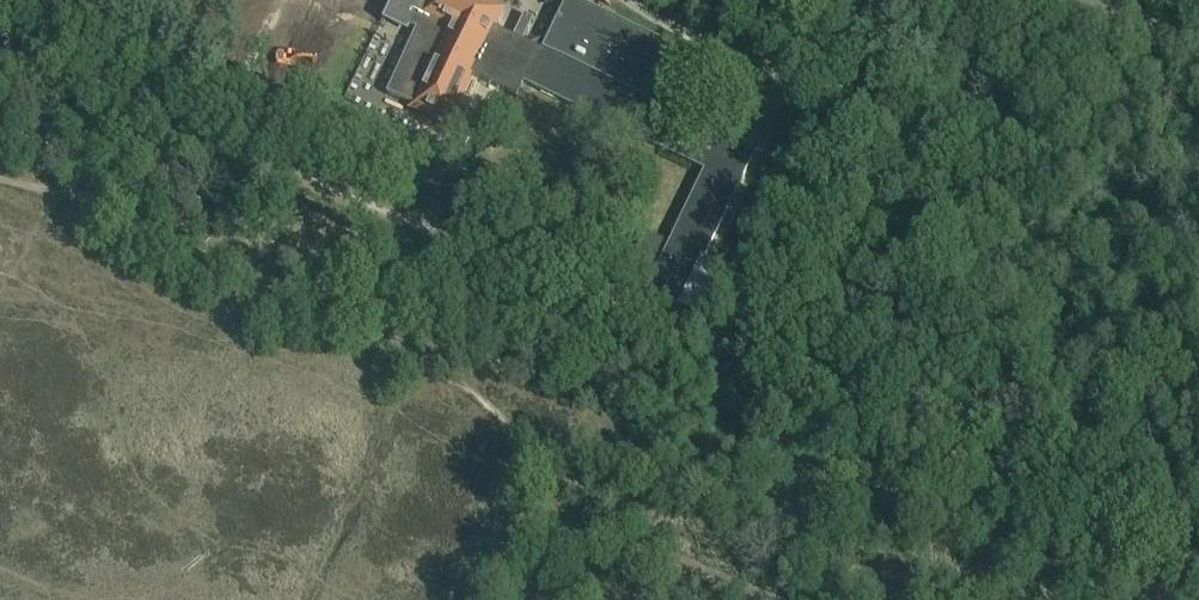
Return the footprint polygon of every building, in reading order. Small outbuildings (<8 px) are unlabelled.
[(647,103),(672,50),(569,0),(566,0),(548,38),(530,47),(522,43),(526,34),(517,30),(512,39),(492,29),(500,12),(474,0),(432,0),(431,3),(424,0),(398,0),(388,20),(409,30),(416,14),(450,30),(413,109),(446,125),(470,76),(517,98),(523,85),(703,172),(645,292),(680,309),(755,154),(647,103)]
